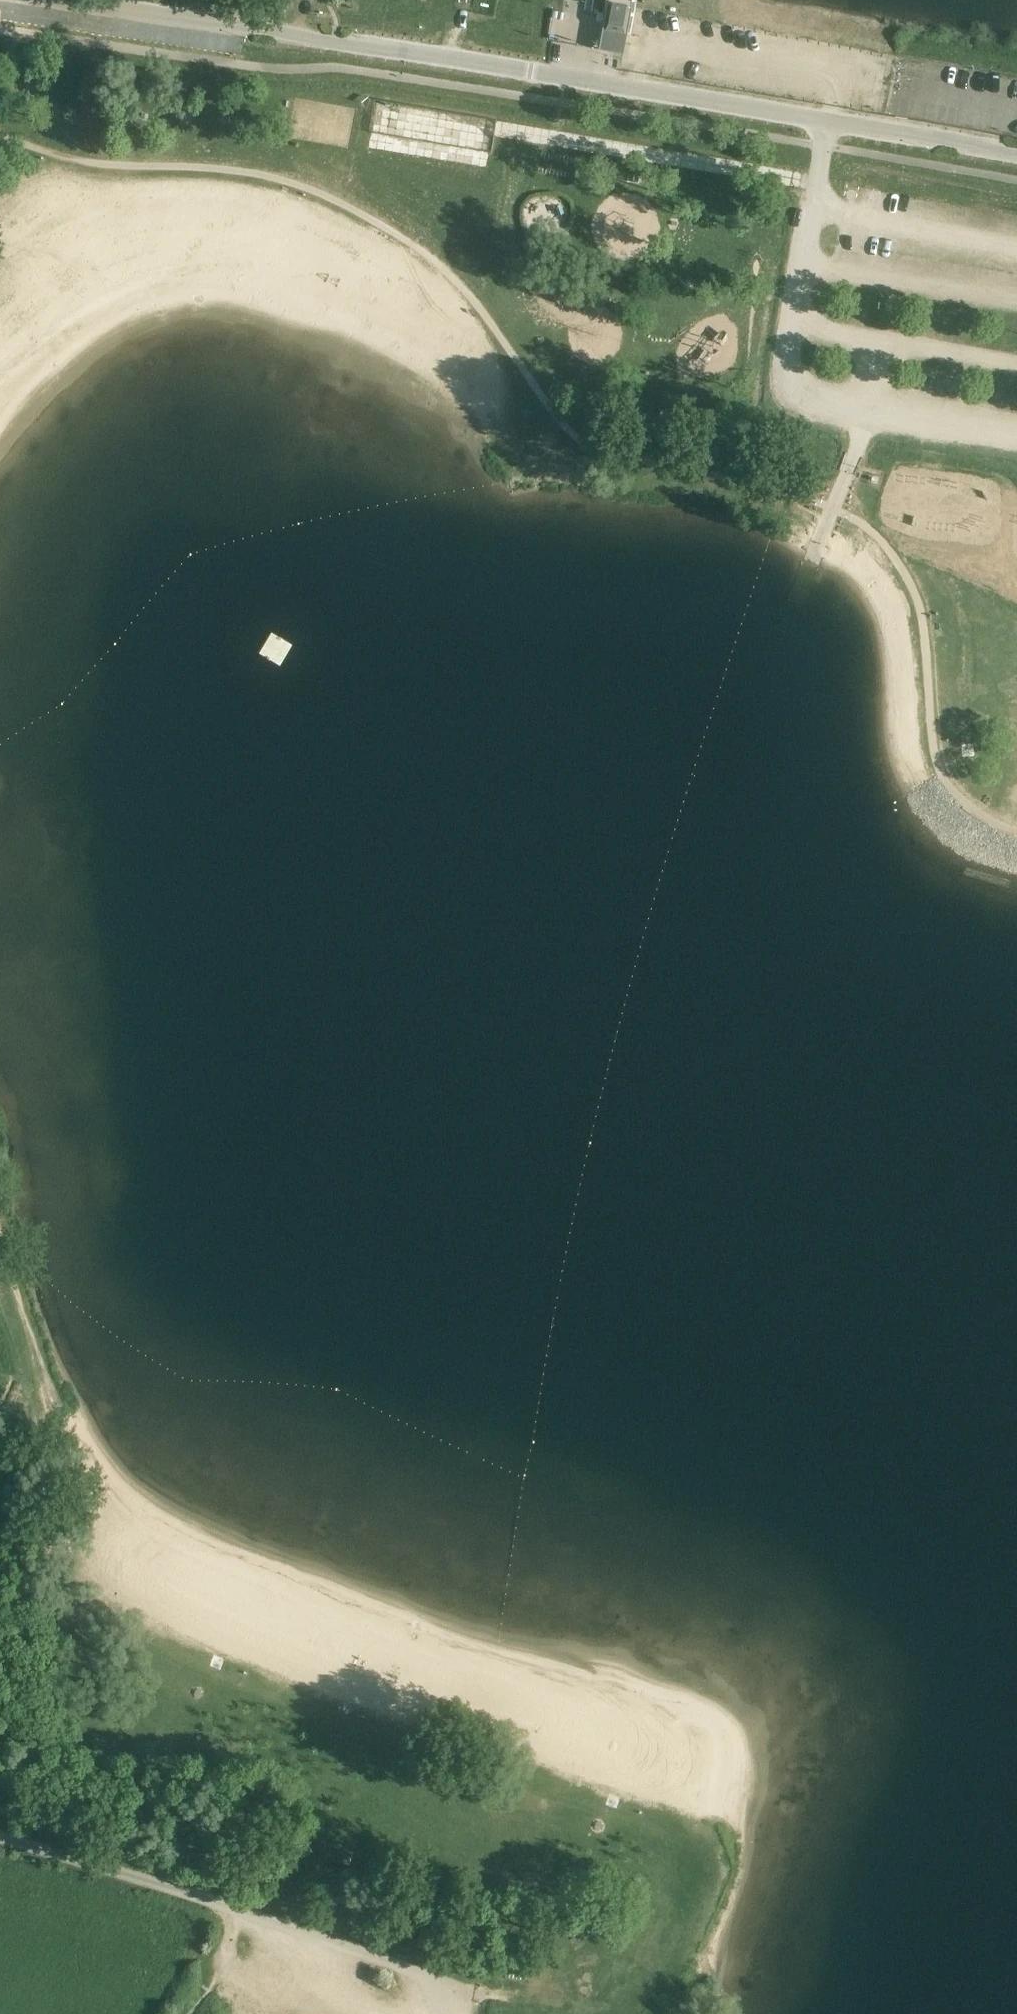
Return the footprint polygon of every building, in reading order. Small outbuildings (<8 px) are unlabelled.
[(624,52),(631,12),(611,8),(604,49),(624,52)] [(353,1854),(329,1845),(325,1857),(348,1866),(353,1854)]
